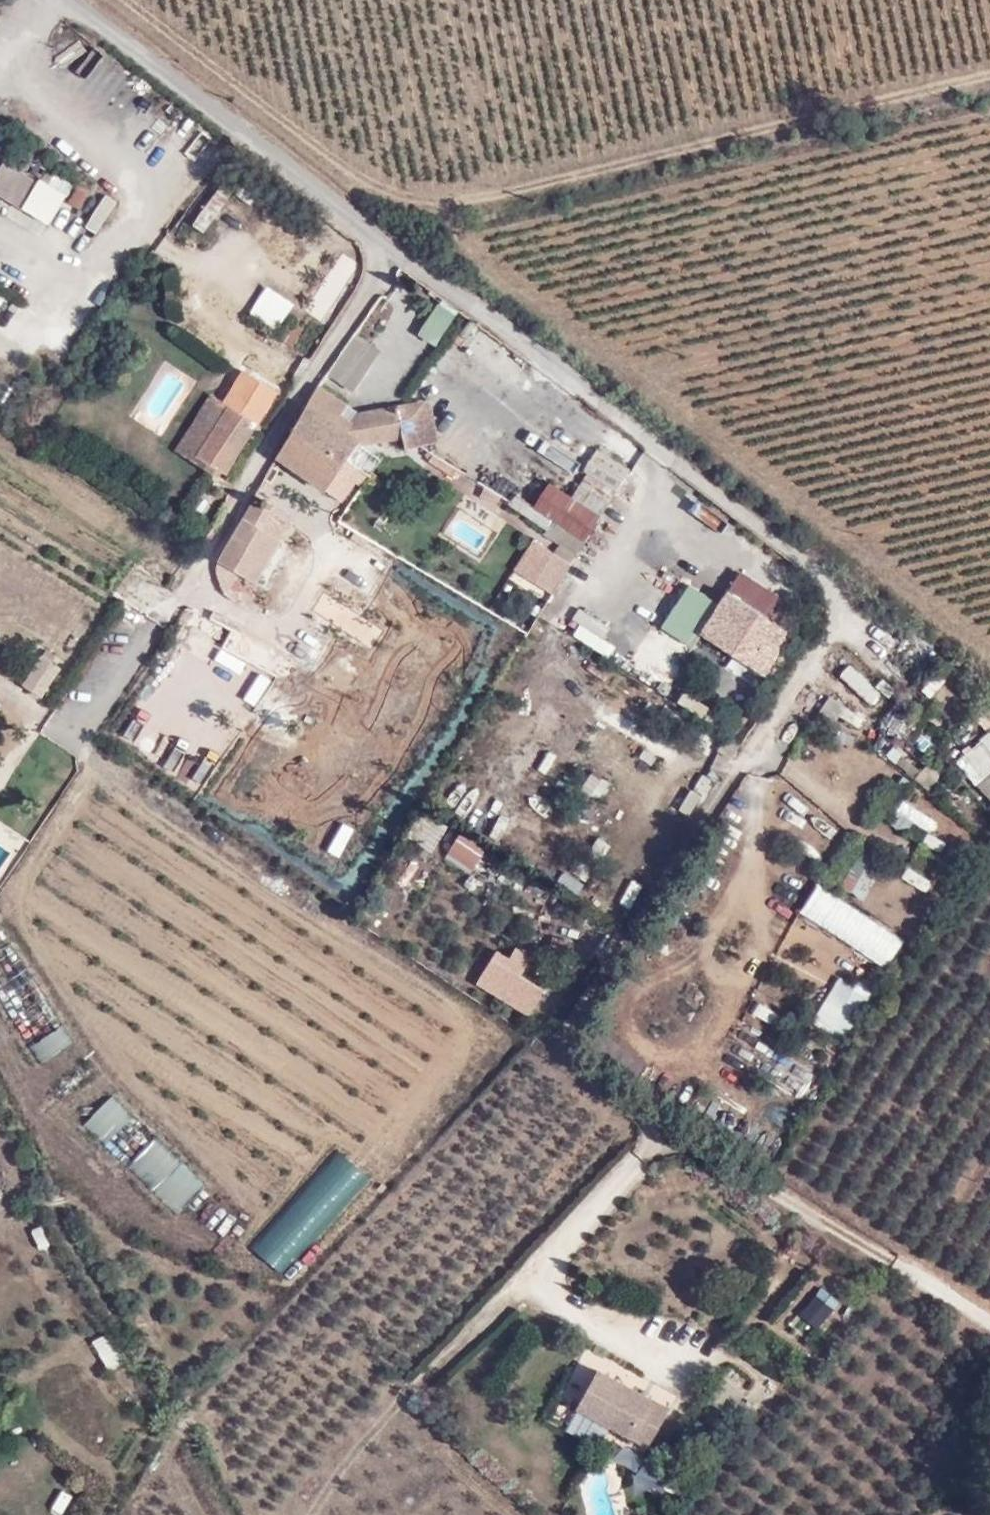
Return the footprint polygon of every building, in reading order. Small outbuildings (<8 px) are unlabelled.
[(3,161),(0,166),(0,195),(22,209),(39,183),(3,161)] [(65,197),(40,181),(39,183),(22,209),(47,225),(65,197)] [(79,209),(89,190),(78,184),(68,203),(79,209)] [(101,193),(85,225),(99,232),(115,200),(101,193)] [(213,197),(190,226),(201,235),(223,205),(213,197)] [(248,312),(275,331),(293,305),(265,286),(248,312)] [(351,395),(380,353),(354,335),(325,377),(351,395)] [(361,413),(317,385),(276,460),(324,498),(359,450),(401,440),(404,450),(438,442),(430,399),(361,413)] [(260,426),(210,395),(175,451),(225,482),(260,426)] [(630,471),(597,448),(581,471),(586,475),(571,497),(552,483),(536,507),(558,522),(523,572),(549,589),(630,471)] [(278,516),(249,500),(214,566),(257,588),(281,542),(268,535),(278,516)] [(727,594),(698,637),(765,681),(794,638),(727,594)] [(23,686),(40,698),(59,669),(50,663),(55,656),(46,650),(42,658),(23,686)] [(870,708),(881,696),(850,666),(839,678),(870,708)] [(830,698),(823,708),(855,730),(862,719),(830,698)] [(989,735),(989,716),(985,712),(976,724),(989,735)] [(985,734),(953,766),(989,802),(989,739),(985,734)] [(903,753),(893,768),(928,790),(938,775),(903,753)] [(580,791),(598,804),(611,787),(593,774),(580,791)] [(907,802),(898,813),(925,835),(934,824),(907,802)] [(474,871),(484,843),(450,832),(440,860),(474,871)] [(938,854),(944,843),(926,833),(920,844),(938,854)] [(839,892),(866,901),(879,860),(853,851),(839,892)] [(898,879),(923,895),(930,883),(905,868),(898,879)] [(0,941),(0,994),(39,1060),(73,1040),(11,935),(0,941)] [(541,992),(518,980),(527,961),(495,944),(472,989),(528,1017),(541,992)] [(829,1029),(847,1039),(868,999),(850,990),(829,1029)] [(755,1000),(746,1019),(776,1032),(785,1014),(755,1000)] [(112,1095),(84,1125),(177,1213),(205,1183),(112,1095)] [(815,1332),(838,1301),(817,1286),(794,1316),(815,1332)] [(106,1373),(125,1363),(108,1333),(90,1343),(106,1373)] [(596,1373),(575,1413),(649,1452),(671,1412),(596,1373)]
